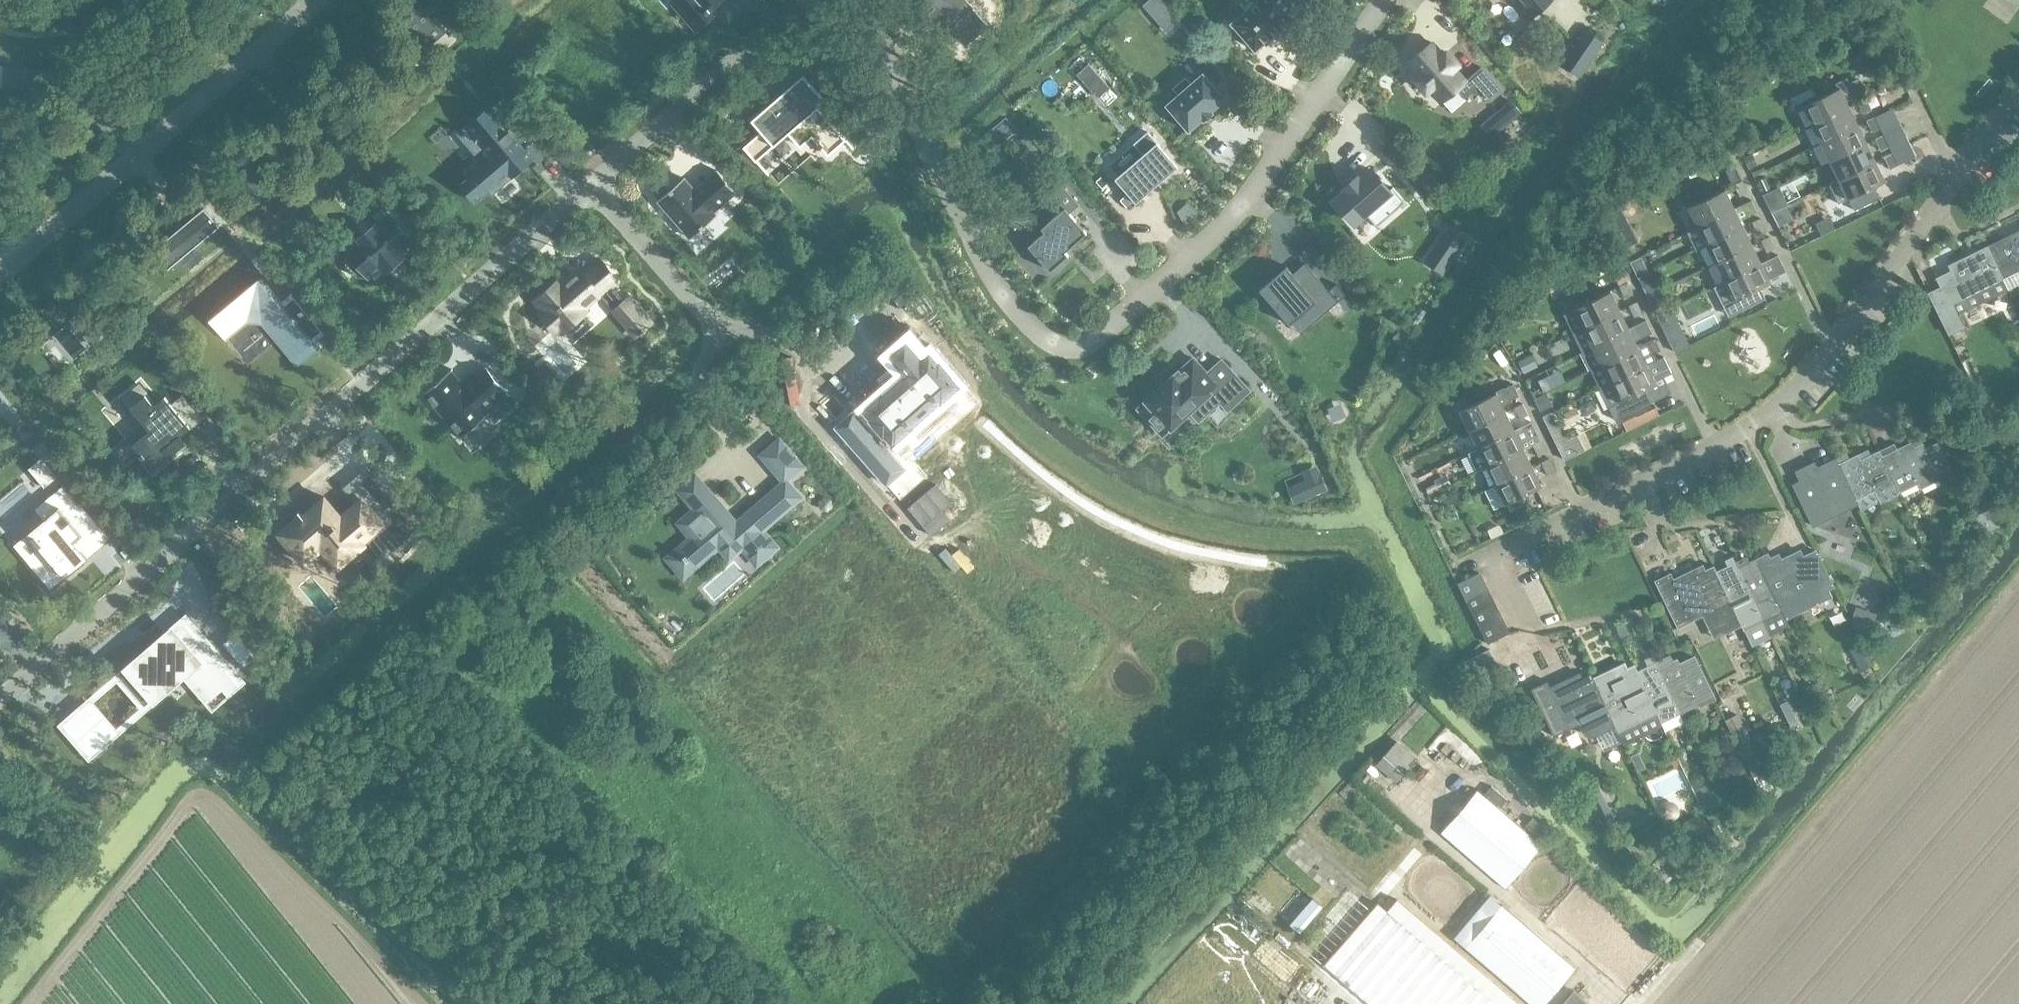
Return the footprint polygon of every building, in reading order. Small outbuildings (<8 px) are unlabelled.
[(673,3),(695,28),(712,13),(710,10),(709,8),(719,0),(677,0),(673,3)] [(922,2),(930,11),(927,13),(944,32),(951,26),(966,44),(988,25),(973,7),(974,6),(969,0),(925,0),(922,2)] [(1231,22),(1255,49),(1297,12),(1287,0),(1256,0),(1231,22)] [(1522,8),(1523,7),(1531,16),(1550,0),(1515,0),(1522,8)] [(422,3),(403,20),(419,39),(438,23),(422,3)] [(1585,30),(1572,50),(1588,61),(1602,41),(1585,30)] [(1431,41),(1408,61),(1419,74),(1414,78),(1425,92),(1431,87),(1442,101),(1457,89),(1465,98),(1477,87),(1488,99),(1500,89),(1481,65),(1464,79),(1454,67),(1457,64),(1446,51),(1442,54),(1431,41)] [(1178,93),(1166,104),(1188,130),(1202,118),(1203,119),(1212,111),(1211,110),(1224,98),(1203,72),(1190,83),(1185,77),(1173,87),(1178,93)] [(761,130),(743,146),(756,161),(788,132),(800,146),(812,136),(828,154),(846,138),(818,106),(826,100),(803,74),(783,91),(787,96),(780,103),(775,98),(751,119),(761,130)] [(1811,87),(1790,97),(1796,111),(1804,107),(1812,124),(1849,106),(1846,101),(1856,96),(1855,93),(1862,90),(1857,78),(1849,82),(1847,77),(1835,82),(1838,87),(1817,97),(1811,87)] [(1866,97),(1857,101),(1863,113),(1872,109),(1866,97)] [(1510,100),(1498,111),(1507,121),(1519,111),(1510,100)] [(460,132),(459,132),(469,145),(475,140),(476,142),(481,138),(493,153),(460,180),(458,182),(459,183),(461,182),(474,198),(472,200),(473,201),(476,199),(497,181),(499,183),(509,174),(511,176),(531,159),(532,160),(533,159),(490,105),(488,106),(490,107),(460,132)] [(1849,106),(1812,124),(1821,142),(1858,124),(1849,106)] [(1875,116),(1866,120),(1872,132),(1880,128),(1875,116)] [(1858,124),(1821,142),(1830,160),(1867,142),(1858,124)] [(1142,154),(1114,178),(1135,202),(1177,166),(1147,131),(1133,143),(1142,154)] [(1883,134),(1875,138),(1881,150),(1889,146),(1883,134)] [(1021,139),(1010,149),(1025,167),(1037,157),(1021,139)] [(1867,142),(1830,160),(1838,179),(1876,161),(1867,142)] [(1892,152),(1884,156),(1890,168),(1898,164),(1892,152)] [(243,177),(233,186),(254,211),(275,193),(247,161),(237,170),(243,177)] [(1839,180),(1829,184),(1838,203),(1848,198),(1854,209),(1879,197),(1873,186),(1885,180),(1876,161),(1838,179),(1839,180)] [(660,198),(657,200),(690,237),(717,215),(713,211),(736,192),(716,169),(694,189),(684,177),(660,198)] [(1345,189),(1333,198),(1355,223),(1366,214),(1376,225),(1405,201),(1393,186),(1389,189),(1371,169),(1359,178),(1357,176),(1343,187),(1345,189)] [(1741,179),(1733,184),(1738,195),(1747,191),(1741,179)] [(1044,231),(1028,245),(1050,270),(1068,254),(1065,250),(1086,232),(1069,212),(1079,204),(1059,182),(1049,190),(1064,207),(1041,227),(1044,231)] [(1779,186),(1763,194),(1772,212),(1788,205),(1779,186)] [(1725,188),(1688,206),(1697,225),(1716,216),(1734,207),(1725,188)] [(1716,216),(1697,225),(1706,244),(1716,239),(1743,225),(1740,219),(1749,216),(1748,215),(1757,210),(1751,199),(1743,203),(1734,207),(1716,216)] [(204,208),(152,251),(167,268),(219,226),(204,208)] [(1624,213),(1609,221),(1622,248),(1638,240),(1624,213)] [(346,252),(346,264),(356,276),(367,277),(371,273),(381,266),(386,272),(403,258),(398,252),(411,241),(391,215),(379,225),(377,227),(375,224),(357,238),(360,241),(346,252)] [(1760,217),(1751,222),(1757,233),(1765,229),(1760,217)] [(1716,239),(1706,244),(1715,262),(1752,244),(1743,225),(1716,239)] [(1987,245),(2003,277),(2018,270),(2018,230),(1987,245)] [(1452,231),(1437,251),(1450,260),(1464,239),(1452,231)] [(1768,236),(1760,240),(1766,252),(1774,247),(1768,236)] [(1752,244),(1715,262),(1716,264),(1724,280),(1761,262),(1752,244)] [(1941,287),(1928,293),(1948,333),(1964,325),(1958,314),(2008,289),(2003,277),(1987,245),(1949,264),(1951,270),(1936,277),(1941,287)] [(1733,298),(1722,303),(1729,316),(1765,298),(1760,287),(1770,281),(1767,275),(1777,270),(1776,268),(1783,265),(1778,253),(1777,254),(1761,262),(1724,280),(1733,298)] [(1613,254),(1607,257),(1614,271),(1612,273),(1619,285),(1618,285),(1625,298),(1633,293),(1627,281),(1613,254)] [(1641,256),(1631,261),(1639,277),(1648,273),(1649,272),(1641,256)] [(560,327),(563,331),(585,311),(582,308),(599,293),(613,308),(612,310),(635,337),(652,322),(628,295),(624,299),(611,284),(618,279),(600,259),(584,273),(580,269),(562,285),(558,280),(535,300),(545,311),(541,315),(555,331),(560,327)] [(1286,265),(1259,289),(1290,324),(1329,289),(1304,262),(1293,272),(1286,265)] [(1648,273),(1639,277),(1648,296),(1661,290),(1652,271),(1649,272),(1648,273)] [(261,276),(209,320),(221,334),(249,311),(260,312),(302,361),(319,346),(312,337),(321,330),(293,296),(285,304),(261,276)] [(1573,308),(1563,313),(1572,333),(1620,309),(1610,290),(1573,308)] [(1661,290),(1648,296),(1657,315),(1670,309),(1661,290)] [(1636,300),(1628,305),(1633,317),(1642,312),(1636,300)] [(1670,309),(1657,315),(1675,352),(1690,344),(1672,308),(1670,309)] [(1620,309),(1572,333),(1581,351),(1629,327),(1620,309)] [(1645,319),(1636,324),(1642,336),(1651,331),(1645,319)] [(1629,327),(1581,351),(1590,369),(1638,346),(1635,340),(1642,337),(1642,336),(1636,324),(1629,327)] [(1638,346),(1590,369),(1599,387),(1655,360),(1652,353),(1660,349),(1654,338),(1638,346)] [(854,410),(836,425),(887,483),(904,468),(887,447),(960,384),(931,352),(927,355),(915,340),(910,344),(907,340),(891,355),(906,373),(858,415),(854,410)] [(1181,367),(1138,408),(1162,435),(1180,418),(1189,411),(1198,421),(1219,402),(1227,410),(1250,390),(1221,358),(1208,370),(1195,356),(1181,367)] [(1655,360),(1599,387),(1609,407),(1610,407),(1616,419),(1652,401),(1646,389),(1656,384),(1653,377),(1661,373),(1661,372),(1668,368),(1663,356),(1657,359),(1656,360),(1655,360)] [(451,368),(422,393),(423,394),(424,394),(461,435),(460,436),(460,437),(488,414),(494,421),(514,404),(503,392),(505,390),(506,391),(507,390),(485,366),(484,367),(485,368),(464,385),(451,370),(452,369),(451,368)] [(1496,392),(1459,410),(1469,429),(1506,411),(1503,405),(1512,401),(1511,399),(1517,396),(1519,395),(1513,383),(1496,392)] [(129,440),(116,451),(125,462),(138,451),(140,453),(139,454),(143,458),(144,457),(152,468),(169,453),(170,455),(171,454),(170,452),(175,447),(171,443),(190,427),(165,396),(157,402),(148,391),(123,412),(125,414),(130,410),(147,431),(132,444),(129,440)] [(1547,392),(1534,398),(1540,411),(1553,404),(1547,392)] [(1521,403),(1513,407),(1519,418),(1527,414),(1521,403)] [(1506,411),(1469,429),(1478,447),(1515,429),(1506,411)] [(1551,412),(1543,416),(1564,460),(1585,450),(1577,434),(1568,438),(1561,424),(1558,426),(1551,412)] [(1478,447),(1468,452),(1477,471),(1487,466),(1524,448),(1533,443),(1540,440),(1531,421),(1515,429),(1478,447)] [(711,493),(677,522),(690,537),(678,547),(682,551),(680,553),(689,564),(691,562),(695,567),(717,548),(728,560),(743,547),(747,552),(755,546),(765,557),(777,546),(763,529),(801,496),(786,479),(803,465),(779,438),(760,454),(783,481),(734,523),(723,511),(725,509),(711,493)] [(1540,440),(1533,443),(1538,454),(1546,451),(1541,439),(1540,440)] [(1922,441),(1904,451),(1917,482),(1921,487),(1939,478),(1942,484),(1955,477),(1938,441),(1925,447),(1922,441)] [(1901,445),(1882,454),(1899,491),(1917,482),(1904,451),(1901,445)] [(1524,448),(1487,466),(1495,484),(1533,466),(1524,448)] [(1879,449),(1860,458),(1874,489),(1877,495),(1881,504),(1882,504),(1901,495),(1899,491),(1882,454),(1879,449)] [(1858,453),(1839,462),(1856,498),(1874,489),(1860,458),(1858,453)] [(28,468),(44,487),(57,476),(41,457),(28,468)] [(1548,457),(1541,461),(1546,472),(1554,469),(1548,457)] [(1814,461),(1795,470),(1803,486),(1795,490),(1812,524),(1858,502),(1856,498),(1839,462),(1836,457),(1817,466),(1814,461)] [(1533,466),(1495,484),(1505,503),(1542,485),(1533,466)] [(1319,470),(1305,476),(1313,493),(1327,487),(1319,470)] [(297,515),(279,530),(299,554),(302,552),(301,551),(315,539),(335,561),(341,556),(343,559),(345,557),(343,555),(358,541),(361,544),(363,543),(358,537),(368,529),(384,547),(391,542),(397,549),(412,537),(400,524),(396,528),(386,516),(399,504),(381,483),(360,501),(361,502),(353,508),(352,507),(346,512),(348,513),(343,517),(322,493),(300,512),(296,508),(293,510),(297,515)] [(918,501),(908,509),(925,527),(934,519),(942,529),(961,513),(952,503),(936,485),(918,501)] [(33,539),(24,547),(54,583),(80,561),(75,555),(83,549),(76,541),(96,524),(64,486),(38,508),(47,518),(29,532),(32,536),(31,537),(33,539)] [(1984,492),(1966,500),(1981,530),(1985,528),(1987,532),(2000,525),(1984,492)] [(1769,551),(1757,557),(1788,621),(1826,603),(1801,551),(1783,559),(1781,555),(1773,558),(1769,551)] [(1728,564),(1716,570),(1731,601),(1754,648),(1773,639),(1736,562),(1735,561),(1733,555),(1726,559),(1728,564)] [(1748,556),(1736,562),(1772,637),(1791,628),(1788,621),(1757,557),(1750,560),(1748,556)] [(1671,572),(1654,579),(1675,621),(1690,614),(1709,605),(1711,610),(1730,601),(1731,601),(1716,570),(1714,564),(1713,565),(1695,574),(1692,568),(1673,577),(1671,572)] [(1480,571),(1457,582),(1464,596),(1487,585),(1480,571)] [(1487,585),(1464,596),(1471,611),(1494,600),(1487,585)] [(1494,600),(1471,611),(1478,625),(1501,614),(1494,600)] [(1856,606),(1851,619),(1860,638),(1869,634),(1876,613),(1856,606)] [(1501,614),(1478,625),(1484,638),(1487,643),(1510,632),(1501,614)] [(137,655),(122,668),(154,704),(169,691),(165,686),(182,671),(186,676),(188,674),(196,683),(191,687),(204,702),(239,672),(225,657),(224,658),(198,629),(183,642),(173,631),(169,627),(154,640),(156,642),(139,657),(137,655)] [(1861,642),(1849,648),(1861,672),(1873,666),(1861,642)] [(1637,670),(1636,670),(1654,707),(1653,707),(1661,722),(1680,713),(1658,667),(1658,666),(1656,661),(1652,653),(1644,657),(1648,665),(1637,670)] [(1658,666),(1658,667),(1680,713),(1697,704),(1699,707),(1715,699),(1711,689),(1694,655),(1680,662),(1677,657),(1658,666)] [(1593,678),(1611,714),(1625,744),(1662,725),(1661,722),(1653,707),(1654,707),(1636,670),(1637,670),(1634,665),(1615,674),(1612,668),(1593,678)] [(1546,680),(1531,688),(1554,736),(1570,728),(1578,723),(1582,731),(1585,735),(1591,737),(1595,736),(1597,735),(1615,726),(1624,744),(1625,744),(1611,714),(1593,678),(1591,672),(1582,677),(1579,672),(1569,676),(1549,686),(1546,680)] [(65,718),(61,722),(92,757),(107,744),(102,739),(112,730),(101,718),(102,717),(90,704),(79,713),(75,708),(65,717),(65,718)] [(1740,712),(1725,720),(1755,779),(1761,793),(1763,798),(1773,790),(1772,788),(1774,787),(1768,772),(1770,771),(1740,712)] [(1397,739),(1375,763),(1396,782),(1418,758),(1397,739)] [(1531,1003),(1544,1003),(1575,968),(1489,894),(1453,937),(1531,1003)] [(1371,1003),(1497,1003),(1387,910),(1333,972),(1371,1003)] [(1573,990),(1561,1003),(1589,1003),(1573,990)]
